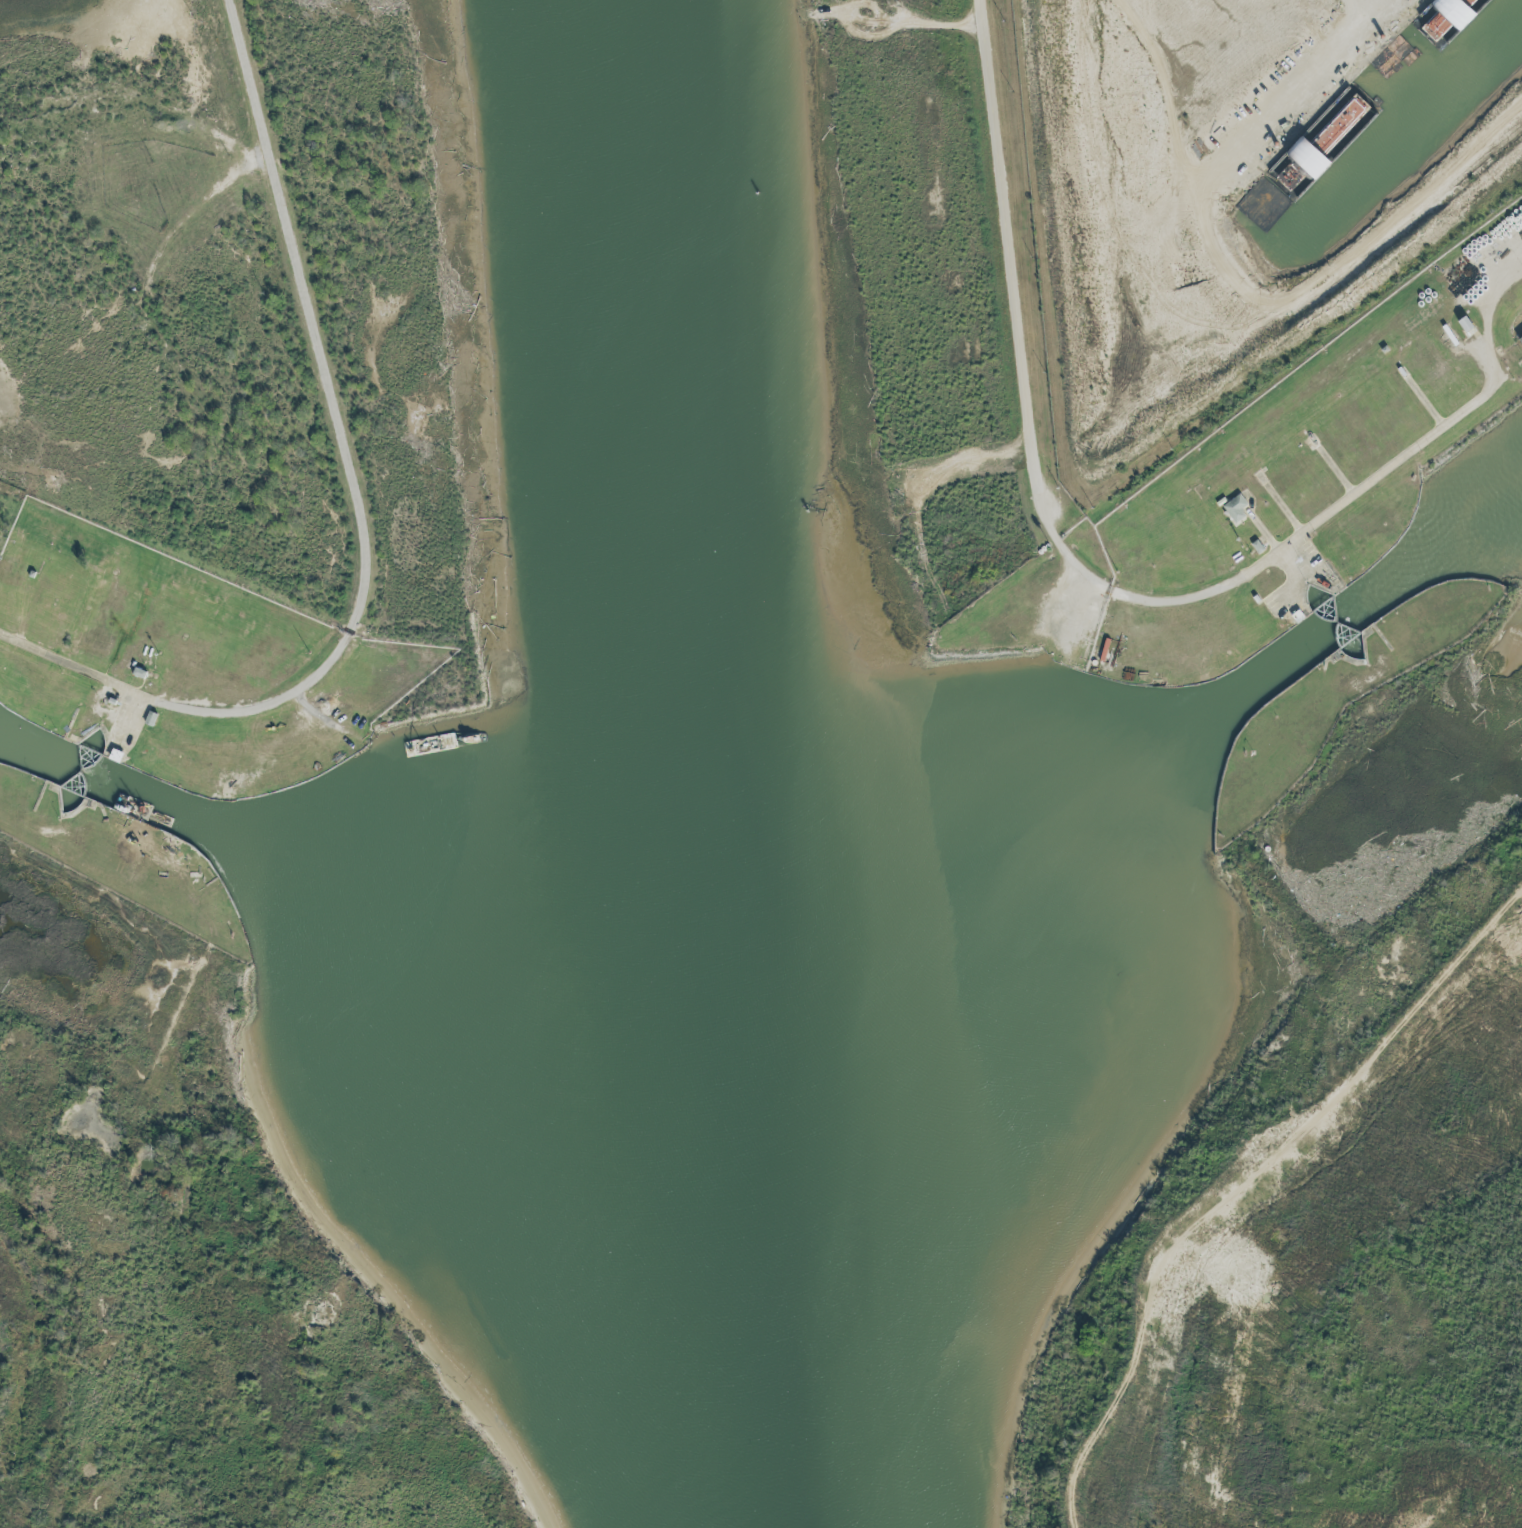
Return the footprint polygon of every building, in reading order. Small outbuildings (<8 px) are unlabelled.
[(1295,201),(1267,173),(1250,190),(1278,218),(1295,201)] [(1222,507),(1233,527),(1246,520),(1241,511),(1247,508),(1241,496),(1222,507)]
